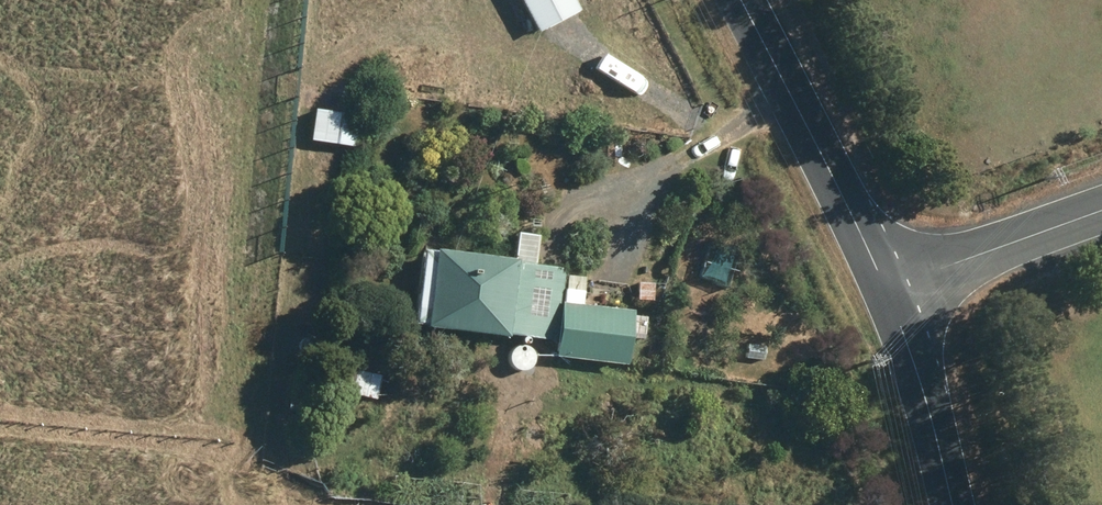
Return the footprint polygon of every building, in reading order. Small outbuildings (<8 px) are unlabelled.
[(530,33),(571,11),(565,0),(511,0),(530,33)] [(303,142),(350,148),(357,91),(336,88),(333,114),(307,110),(303,142)] [(404,325),(414,326),(414,329),(497,339),(498,335),(548,341),(546,359),(618,368),(621,338),(635,340),(638,318),(624,316),(625,312),(576,306),(578,292),(557,290),(560,269),(529,266),(533,237),(506,234),(503,260),(424,251),(423,253),(413,252),(404,325)] [(633,300),(648,300),(648,285),(633,285),(633,300)] [(374,377),(336,369),(331,393),(368,402),(374,377)]
